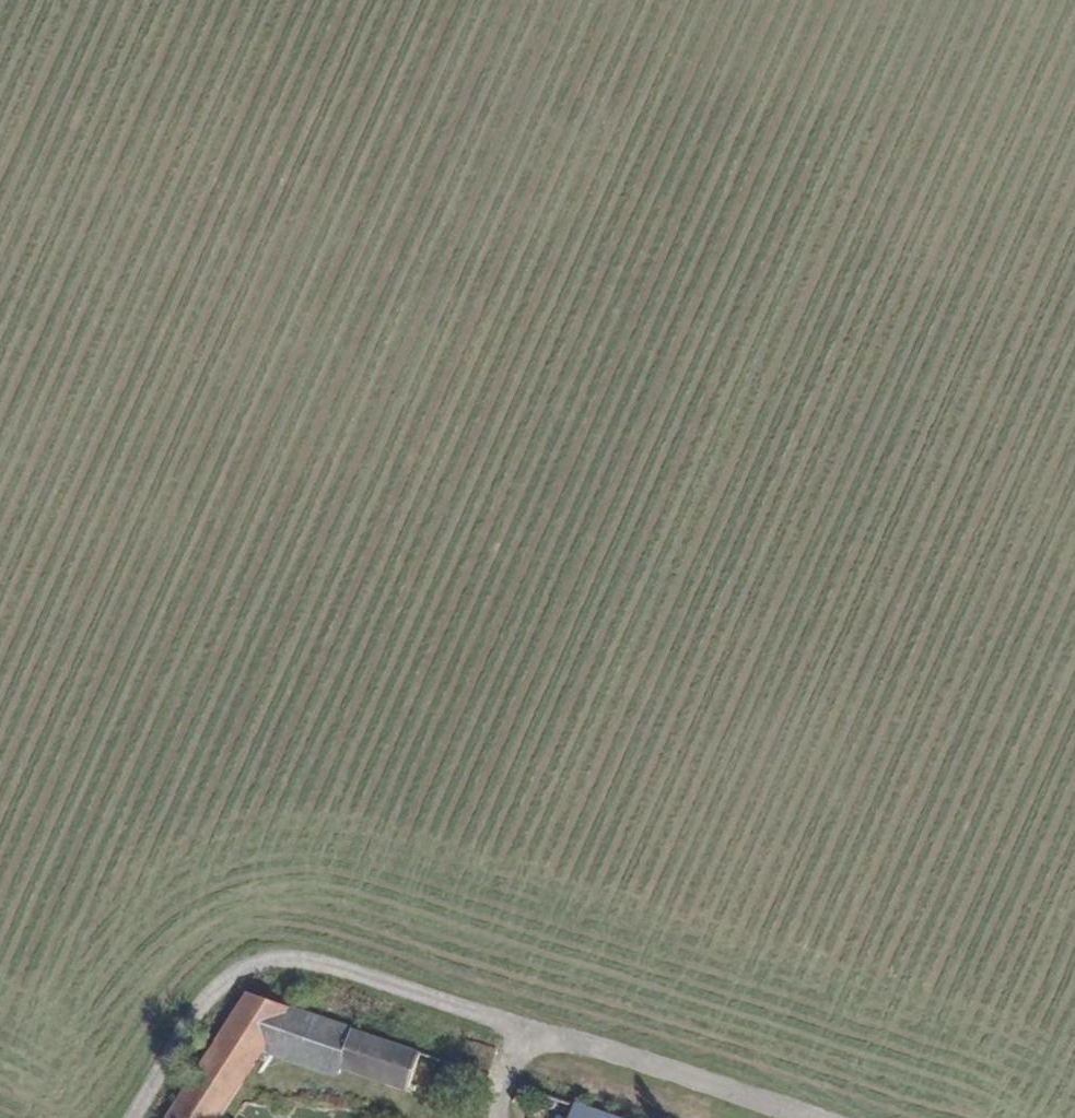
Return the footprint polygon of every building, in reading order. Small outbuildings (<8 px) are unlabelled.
[(351,1036),(249,1003),(178,1117),(230,1117),(265,1064),(328,1088),(333,1076),(351,1036)] [(394,1096),(412,1056),(351,1036),(333,1076),(394,1096)] [(566,1107),(563,1117),(598,1117),(566,1107)]
